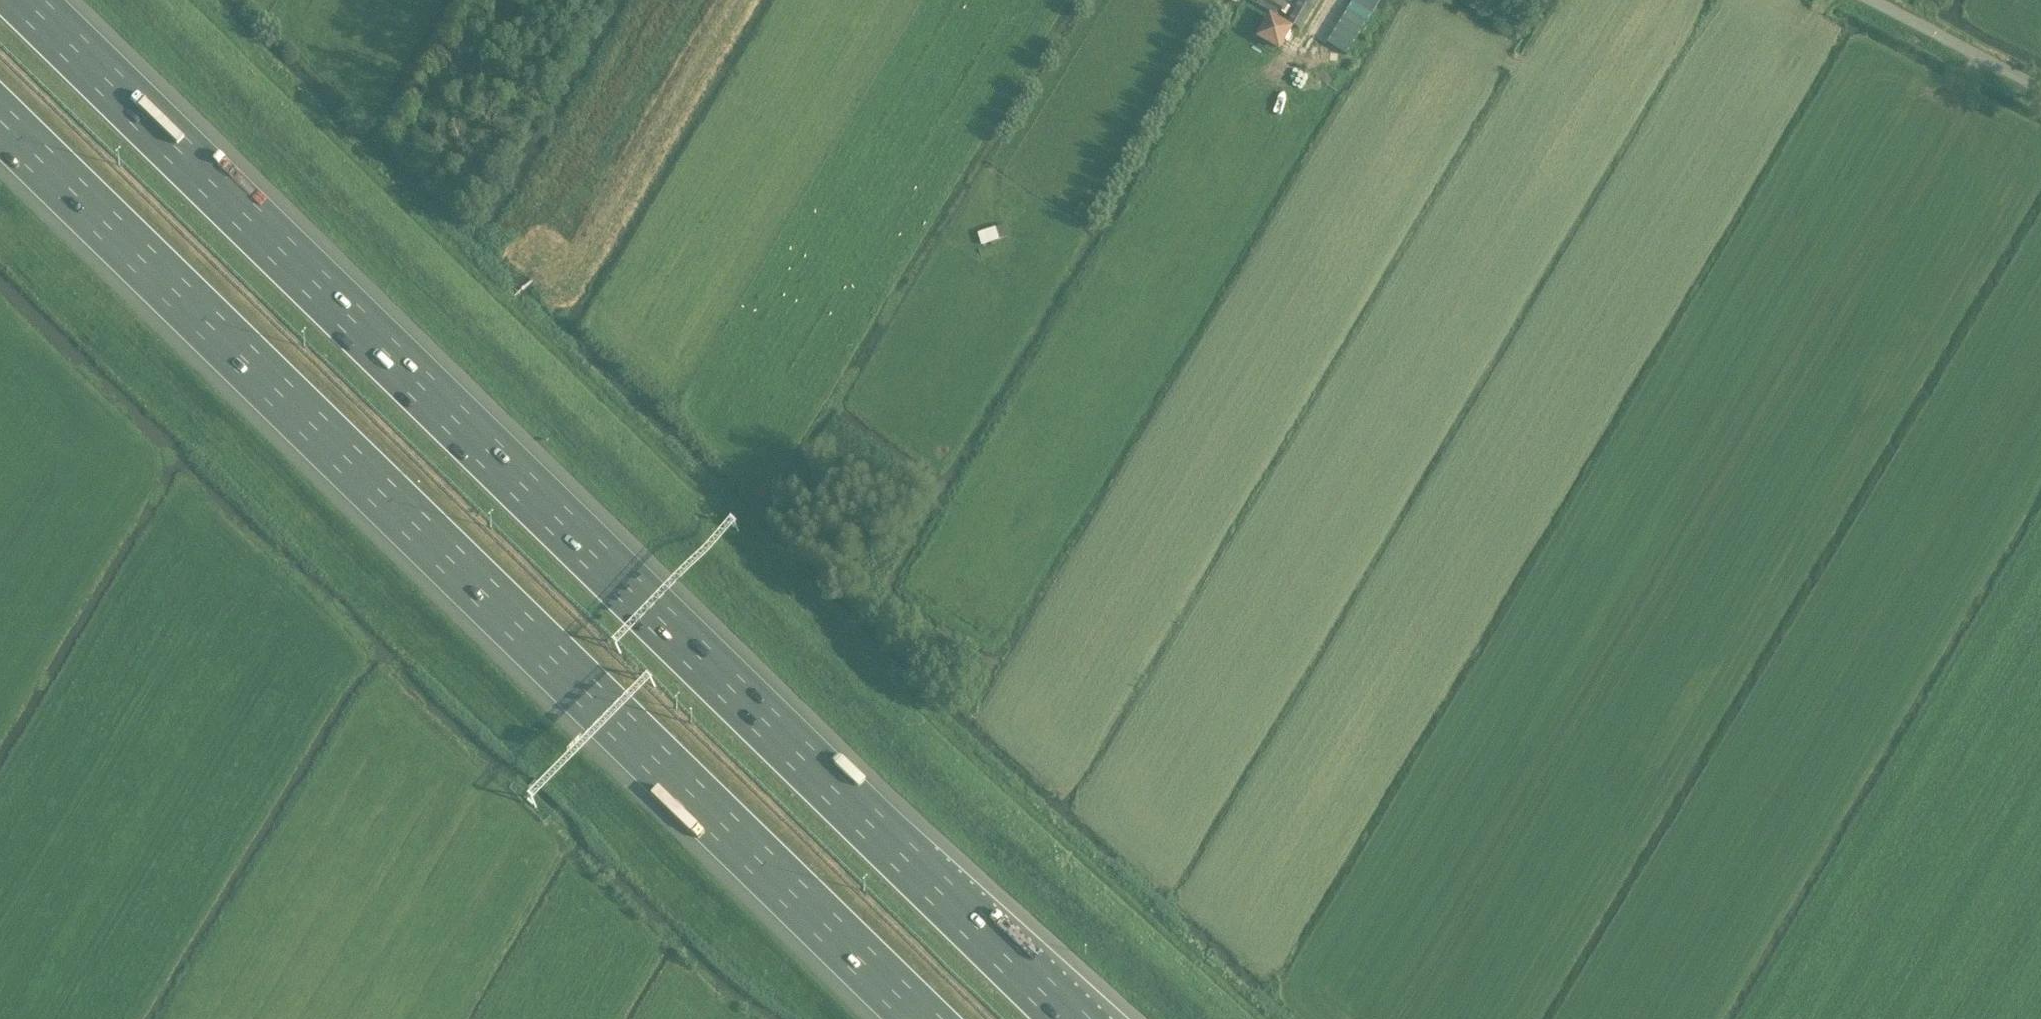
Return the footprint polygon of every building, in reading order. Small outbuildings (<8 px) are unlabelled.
[(1278,0),(1260,0),(1259,1),(1281,13),(1286,5),(1278,0)] [(1288,25),(1300,32),(1318,0),(1302,0),(1288,25)] [(1381,0),(1353,0),(1351,3),(1371,16),(1381,0)] [(1367,23),(1371,16),(1351,3),(1347,10),(1367,23)] [(1362,31),(1367,23),(1347,10),(1342,18),(1362,31)] [(1351,48),(1362,31),(1342,18),(1331,35),(1351,48)] [(1270,19),(1256,41),(1278,54),(1291,32),(1270,19)] [(1336,73),(1351,48),(1331,35),(1316,60),(1336,73)] [(1082,219),(1089,209),(1080,203),(1074,214),(1082,219)] [(994,228),(976,233),(980,246),(998,240),(994,228)]
